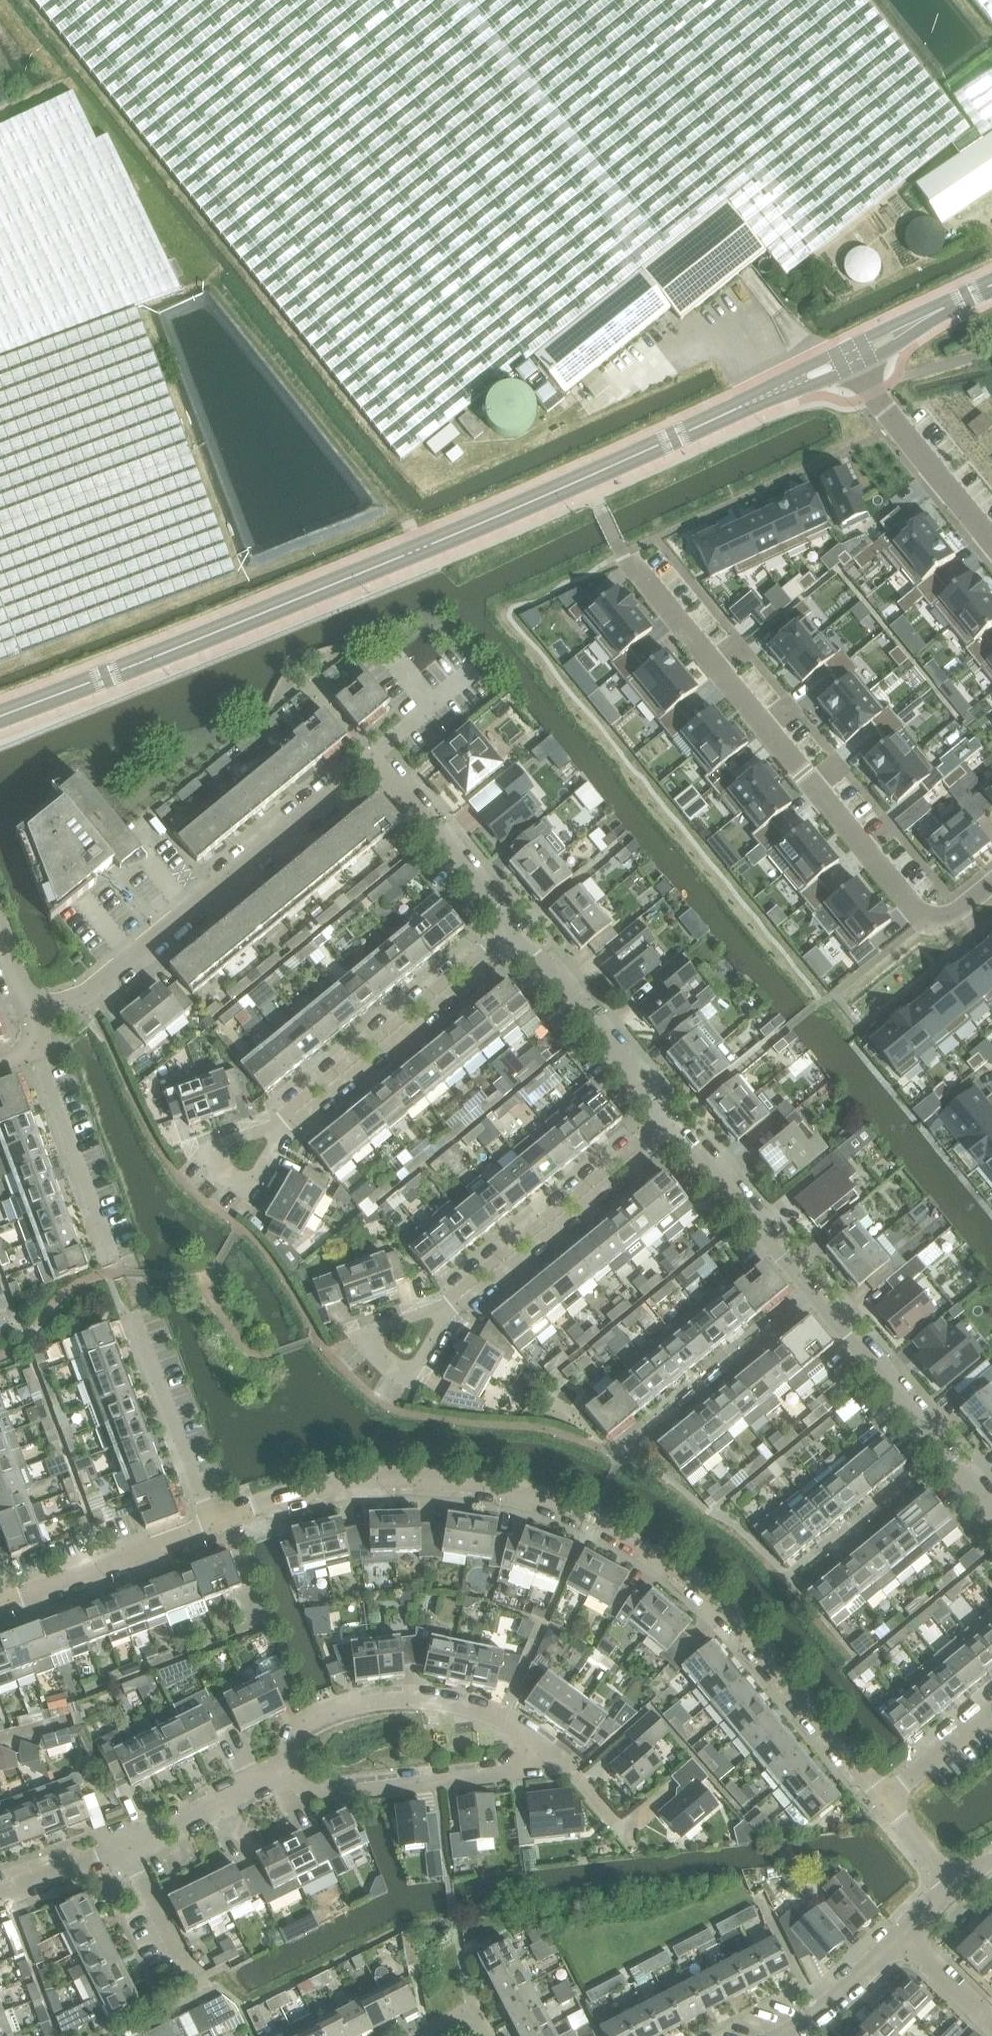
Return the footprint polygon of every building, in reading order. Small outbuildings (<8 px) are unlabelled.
[(953,98),(973,128),(968,131),(863,0),(31,0),(65,42),(402,461),(533,357),(726,203),(766,252),(784,275),(950,143),(958,154),(913,184),(941,227),(991,193),(991,72),(953,98)] [(991,33),(991,0),(965,0),(991,33)] [(8,103),(0,85),(0,107),(8,103)] [(0,128),(0,357),(186,287),(108,136),(97,142),(72,94),(0,128)] [(681,321),(766,252),(726,203),(533,357),(564,394),(671,308),(681,321)] [(21,657),(237,575),(142,308),(0,361),(0,665),(21,657)] [(516,374),(547,413),(565,399),(533,361),(516,374)] [(974,402),(984,395),(979,387),(969,393),(974,402)] [(969,427),(979,440),(991,430),(991,424),(985,415),(969,427)] [(483,436),(467,416),(458,423),(473,443),(483,436)] [(451,426),(426,446),(435,457),(460,437),(451,426)] [(823,480),(820,482),(840,527),(866,515),(859,499),(860,499),(854,485),(852,485),(845,470),(837,474),(832,472),(824,475),(823,480)] [(809,487),(784,498),(786,503),(787,503),(804,541),(805,540),(828,530),(809,487)] [(786,503),(764,513),(784,556),(807,545),(805,540),(804,541),(787,503),(786,503)] [(898,509),(889,517),(896,525),(905,518),(898,509)] [(764,513),(741,523),(761,566),(784,556),(764,513)] [(887,533),(877,541),(901,570),(940,537),(941,538),(945,535),(928,515),(904,535),(896,526),(887,533)] [(889,517),(880,524),(887,533),(896,526),(896,525),(889,517)] [(719,534),(718,534),(734,568),(733,568),(737,577),(761,566),(741,523),(719,534)] [(717,529),(693,540),(710,579),(733,568),(734,568),(718,534),(719,534),(717,529)] [(940,537),(901,570),(925,599),(943,583),(942,582),(935,574),(956,557),(941,538),(940,537)] [(845,552),(835,560),(843,569),(852,561),(845,552)] [(809,574),(803,579),(810,588),(816,583),(809,574)] [(925,599),(933,609),(935,607),(951,628),(991,595),(991,596),(991,593),(980,579),(978,580),(973,574),(951,593),(943,583),(925,599)] [(803,579),(797,583),(804,593),(810,588),(803,579)] [(586,598),(568,613),(576,623),(582,618),(598,638),(598,639),(634,610),(635,611),(637,609),(623,592),(621,594),(617,589),(594,607),(586,598)] [(951,628),(968,648),(966,650),(975,660),(991,646),(991,643),(986,635),(991,630),(991,597),(991,596),(991,595),(951,628)] [(791,628),(767,648),(783,668),(787,665),(786,664),(818,638),(817,637),(803,620),(811,614),(802,603),(784,618),(791,628)] [(771,605),(765,610),(772,619),(778,614),(771,605)] [(598,638),(594,641),(611,662),(610,664),(618,674),(636,659),(629,649),(651,631),(635,611),(634,610),(598,639),(598,638)] [(765,610),(759,614),(767,624),(772,619),(765,610)] [(818,638),(786,664),(787,665),(802,684),(823,666),(830,676),(849,660),(841,650),(837,654),(821,634),(817,637),(818,638)] [(975,660),(991,681),(991,646),(975,660)] [(636,659),(618,674),(641,702),(681,671),(665,651),(644,668),(636,659)] [(588,699),(599,690),(574,660),(562,669),(588,699)] [(838,685),(817,702),(832,720),(833,721),(869,692),(853,673),(857,670),(849,660),(830,676),(838,685)] [(332,667),(322,676),(328,682),(337,674),(332,667)] [(681,671),(641,702),(665,731),(683,716),(676,707),(696,690),(681,671)] [(357,730),(389,704),(366,676),(335,702),(357,730)] [(598,691),(588,699),(594,707),(605,699),(598,691)] [(832,720),(828,723),(845,744),(870,724),(878,733),(896,718),(888,708),(884,711),(869,692),(833,721),(832,720)] [(300,694),(290,702),(296,709),(306,701),(300,694)] [(683,716),(665,731),(673,741),(681,735),(695,753),(696,754),(727,728),(727,727),(712,709),(691,726),(683,716)] [(196,863),(346,739),(323,711),(173,835),(196,863)] [(274,715),(264,723),(270,730),(280,722),(274,715)] [(885,742),(863,761),(879,782),(880,782),(919,750),(903,730),(904,728),(896,718),(878,733),(885,742)] [(695,753),(692,756),(707,776),(704,779),(712,789),(731,774),(723,764),(747,744),(731,724),(727,727),(727,728),(696,754),(695,753)] [(469,726),(432,756),(465,797),(503,766),(469,726)] [(248,737),(246,739),(251,745),(254,743),(260,738),(255,731),(248,737)] [(246,739),(235,747),(241,754),(248,748),(249,747),(251,745),(246,739)] [(944,765),(938,770),(946,779),(952,774),(962,767),(984,749),(976,739),(970,743),(967,739),(940,761),(944,765)] [(248,748),(241,754),(247,761),(255,755),(249,747),(248,748)] [(879,782),(877,783),(891,799),(893,798),(897,803),(920,785),(927,795),(946,779),(938,770),(938,769),(936,771),(919,750),(880,782),(879,782)] [(218,761),(215,764),(221,770),(224,768),(230,763),(225,756),(218,761)] [(731,774),(712,789),(736,818),(744,812),(743,812),(775,786),(775,787),(779,784),(763,763),(738,783),(731,774)] [(215,764),(206,772),(211,778),(212,778),(218,773),(220,771),(221,770),(215,764)] [(479,816),(500,842),(541,808),(529,794),(534,789),(516,767),(496,783),(505,795),(479,816)] [(962,767),(952,774),(960,784),(969,776),(962,767)] [(212,778),(211,778),(217,786),(226,778),(220,771),(218,773),(212,778)] [(946,779),(943,782),(951,791),(960,784),(952,774),(946,779)] [(119,871),(142,853),(79,777),(57,795),(63,803),(58,807),(55,803),(15,835),(17,837),(49,919),(51,921),(94,886),(96,884),(93,880),(113,863),(119,871)] [(981,788),(991,801),(991,779),(981,788)] [(195,780),(186,788),(191,795),(201,787),(195,780)] [(587,784),(574,795),(590,814),(603,803),(587,784)] [(775,786),(743,812),(744,812),(758,830),(751,836),(759,847),(778,832),(770,822),(791,805),(775,787),(775,786)] [(186,788),(175,797),(181,803),(191,795),(186,788)] [(192,995),(402,823),(379,795),(369,803),(169,968),(192,995)] [(922,799),(913,807),(921,816),(930,808),(922,799)] [(165,805),(155,813),(161,820),(171,812),(165,805)] [(940,822),(943,826),(944,825),(973,861),(974,860),(991,845),(960,805),(940,822)] [(508,865),(524,884),(556,858),(565,851),(549,831),(552,829),(544,819),(530,831),(508,848),(516,858),(508,865)] [(778,832),(759,847),(783,875),(822,843),(806,824),(785,841),(778,832)] [(621,825),(612,833),(617,840),(627,832),(621,825)] [(943,826),(925,841),(957,880),(977,864),(974,860),(973,861),(944,825),(943,826)] [(608,848),(617,840),(612,833),(602,841),(608,848)] [(634,841),(625,849),(632,857),(641,848),(634,841)] [(822,843),(783,875),(806,904),(825,889),(817,879),(838,863),(822,843)] [(408,844),(399,852),(405,858),(414,851),(408,844)] [(625,849),(615,857),(621,864),(631,856),(625,849)] [(409,863),(414,870),(424,862),(419,855),(409,863)] [(572,877),(556,858),(524,884),(540,903),(572,877)] [(384,865),(374,873),(379,879),(390,871),(384,865)] [(825,889),(806,904),(815,914),(824,907),(840,926),(841,927),(873,901),(872,900),(855,880),(832,898),(825,889)] [(364,881),(355,889),(360,895),(363,893),(369,888),(364,881)] [(386,882),(377,889),(382,896),(383,896),(392,889),(391,888),(386,882)] [(548,913),(564,932),(595,906),(579,887),(548,913)] [(355,889),(345,897),(350,903),(360,895),(355,889)] [(377,889),(367,898),(373,905),(383,896),(382,896),(377,889)] [(344,895),(333,904),(334,905),(340,912),(350,903),(345,897),(344,895)] [(435,895),(419,908),(425,916),(447,943),(464,930),(441,902),(435,895)] [(840,926),(833,932),(850,954),(848,955),(856,965),(875,950),(867,941),(890,922),(885,917),(887,915),(874,899),(872,900),(873,901),(841,927),(840,926)] [(317,905),(308,912),(315,920),(323,914),(317,905)] [(327,911),(325,913),(330,920),(333,918),(339,912),(340,912),(334,905),(327,911)] [(358,905),(350,912),(355,918),(355,919),(364,912),(358,905)] [(607,945),(607,946),(617,937),(609,927),(611,925),(595,906),(564,932),(580,951),(588,945),(596,955),(607,945)] [(408,926),(407,927),(432,956),(447,943),(425,916),(419,908),(404,921),(408,926)] [(350,912),(340,920),(345,926),(355,918),(350,912)] [(323,914),(315,920),(321,927),(330,920),(325,913),(323,914)] [(340,920),(331,928),(336,934),(345,926),(340,920)] [(699,921),(688,931),(697,942),(709,932),(699,921)] [(618,938),(617,937),(607,946),(616,957),(603,968),(624,993),(659,964),(646,949),(653,942),(637,922),(618,938)] [(407,927),(389,942),(413,972),(432,956),(407,927)] [(298,935),(295,937),(301,944),(303,942),(310,936),(311,936),(305,929),(304,929),(298,935)] [(290,952),(301,944),(295,937),(285,945),(290,952)] [(389,942),(370,957),(395,987),(413,972),(389,942)] [(309,945),(303,950),(308,957),(317,949),(312,943),(309,945)] [(978,955),(991,973),(991,944),(978,955)] [(303,950),(293,958),(299,965),(308,957),(303,950)] [(275,953),(265,961),(271,969),(281,960),(275,953)] [(960,970),(987,1003),(986,1004),(989,1007),(991,1005),(991,973),(978,955),(961,969),(960,970)] [(655,977),(664,988),(638,1009),(659,1035),(690,1009),(679,996),(680,990),(696,976),(680,956),(655,977)] [(370,957),(352,973),(376,1002),(395,987),(370,957)] [(265,961),(256,969),(262,976),(271,969),(265,961)] [(960,967),(940,983),(942,985),(942,984),(969,1017),(970,1017),(986,1004),(987,1003),(960,970),(961,969),(960,967)] [(352,973),(333,988),(358,1017),(376,1002),(352,973)] [(275,974),(266,981),(271,987),(280,980),(275,974)] [(244,979),(235,986),(241,993),(250,986),(244,979)] [(266,981),(254,990),(260,997),(271,987),(266,981)] [(507,982),(491,996),(514,1024),(520,1031),(536,1018),(507,982)] [(159,984),(139,1000),(165,1032),(185,1016),(183,1014),(193,1006),(175,984),(165,992),(159,984)] [(942,985),(925,999),(955,1035),(973,1020),(970,1017),(969,1017),(942,984),(942,985)] [(235,986),(226,994),(232,1001),(241,993),(235,986)] [(333,988),(315,1003),(339,1033),(358,1017),(333,988)] [(247,996),(238,1004),(244,1010),(244,1011),(249,1007),(252,1010),(256,1007),(247,996)] [(491,996),(475,1009),(498,1037),(500,1039),(504,1044),(520,1031),(514,1024),(491,996)] [(908,1012),(907,1013),(934,1046),(933,1047),(936,1050),(955,1035),(925,999),(908,1012)] [(149,1045),(165,1032),(139,1000),(120,1016),(126,1024),(116,1032),(127,1045),(134,1054),(144,1046),(146,1048),(149,1045)] [(215,1003),(205,1011),(209,1016),(211,1018),(221,1010),(215,1003)] [(315,1003),(296,1018),(318,1045),(321,1048),(324,1045),(339,1033),(315,1003)] [(238,1004),(229,1011),(234,1018),(244,1010),(238,1004)] [(475,1009),(456,1024),(474,1045),(481,1054),(492,1045),(500,1039),(498,1037),(475,1009)] [(907,1010),(887,1026),(889,1028),(889,1027),(916,1060),(917,1060),(933,1047),(934,1046),(907,1013),(908,1012),(907,1010)] [(229,1011),(218,1020),(223,1027),(234,1018),(229,1011)] [(712,1048),(721,1041),(721,1040),(699,1012),(687,1022),(666,1039),(670,1045),(674,1049),(666,1056),(682,1075),(713,1049),(712,1048)] [(209,1016),(201,1022),(207,1029),(215,1023),(211,1018),(209,1016)] [(779,1016),(769,1024),(759,1032),(765,1039),(775,1031),(785,1023),(779,1016)] [(296,1018),(278,1034),(287,1045),(302,1063),(321,1048),(318,1045),(296,1018)] [(456,1024),(438,1039),(443,1045),(462,1069),(481,1054),(474,1045),(456,1024)] [(889,1028),(871,1042),(879,1052),(895,1072),(901,1079),(920,1064),(917,1060),(916,1060),(889,1027),(889,1028)] [(134,1054),(116,1032),(112,1036),(124,1062),(134,1054)] [(778,1055),(788,1047),(798,1039),(792,1032),(782,1040),(776,1045),(772,1048),(778,1055)] [(264,1045),(259,1049),(284,1079),(302,1063),(287,1045),(278,1034),(264,1045)] [(559,1045),(562,1049),(568,1045),(572,1041),(566,1034),(557,1043),(559,1045)] [(431,1045),(419,1055),(444,1084),(462,1069),(443,1045),(438,1039),(431,1045)] [(713,1049),(682,1075),(698,1094),(729,1068),(738,1062),(721,1041),(712,1048),(713,1049)] [(566,1054),(572,1061),(582,1053),(576,1046),(566,1054)] [(280,1082),(284,1079),(259,1049),(240,1065),(264,1094),(280,1082)] [(547,1051),(541,1056),(546,1063),(552,1058),(547,1051)] [(814,1061),(808,1053),(796,1063),(802,1070),(814,1061)] [(980,1054),(974,1058),(981,1068),(987,1063),(980,1054)] [(419,1055),(401,1070),(425,1100),(444,1084),(419,1055)] [(974,1058),(968,1063),(975,1073),(981,1068),(974,1058)] [(520,1084),(530,1076),(524,1069),(516,1059),(506,1068),(514,1077),(520,1084)] [(533,1061),(524,1069),(530,1076),(539,1068),(533,1061)] [(222,1071),(199,1080),(212,1118),(236,1110),(233,1100),(245,1096),(235,1069),(223,1074),(222,1071)] [(401,1070),(382,1085),(407,1115),(425,1100),(401,1070)] [(195,1071),(160,1084),(164,1095),(173,1121),(185,1117),(188,1127),(212,1118),(199,1080),(195,1071)] [(543,1073),(534,1081),(539,1087),(549,1079),(543,1073)] [(30,1115),(26,1104),(32,1102),(27,1088),(21,1090),(17,1078),(0,1084),(0,1126),(30,1115)] [(705,1104),(721,1123),(752,1097),(737,1078),(705,1104)] [(529,1096),(539,1087),(534,1081),(523,1089),(529,1096)] [(944,1082),(938,1087),(946,1097),(952,1092),(944,1082)] [(382,1085),(364,1100),(388,1130),(407,1115),(382,1085)] [(938,1087),(932,1092),(940,1102),(946,1097),(938,1087)] [(945,1115),(965,1139),(965,1140),(991,1118),(991,1107),(986,1101),(977,1089),(945,1115)] [(752,1097),(721,1123),(737,1142),(745,1136),(753,1146),(775,1128),(794,1111),(786,1101),(775,1110),(760,1091),(752,1097)] [(496,1092),(487,1099),(493,1106),(502,1099),(496,1092)] [(583,1106),(582,1107),(605,1135),(606,1134),(621,1121),(598,1093),(583,1106)] [(482,1115),(493,1106),(487,1099),(476,1108),(482,1115)] [(512,1099),(503,1106),(508,1113),(517,1105),(512,1099)] [(576,1099),(560,1112),(566,1120),(589,1148),(605,1135),(582,1107),(576,1099)] [(364,1100),(345,1116),(370,1145),(388,1130),(364,1100)] [(497,1122),(508,1113),(503,1106),(492,1115),(497,1122)] [(573,1160),(589,1148),(566,1120),(560,1112),(544,1125),(551,1133),(573,1160)] [(776,1142),(759,1157),(774,1175),(781,1169),(789,1179),(790,1178),(799,1170),(825,1149),(817,1138),(807,1146),(794,1130),(803,1122),(795,1112),(790,1115),(769,1133),(776,1142)] [(3,1151),(39,1138),(30,1115),(0,1126),(0,1144),(3,1151)] [(345,1116),(327,1131),(351,1161),(370,1145),(345,1116)] [(963,1141),(964,1142),(983,1165),(984,1166),(986,1165),(985,1164),(991,1159),(991,1118),(965,1140),(965,1139),(963,1141)] [(459,1121),(450,1129),(456,1137),(465,1129),(459,1121)] [(480,1125),(471,1132),(477,1139),(485,1132),(480,1125)] [(865,1126),(837,1150),(847,1163),(876,1139),(865,1126)] [(438,1152),(456,1137),(450,1129),(431,1145),(438,1152)] [(332,1176),(351,1161),(327,1131),(308,1147),(332,1176)] [(465,1148),(477,1139),(471,1132),(460,1142),(465,1148)] [(551,1133),(535,1146),(558,1173),(573,1160),(551,1133)] [(3,1151),(11,1174),(47,1160),(39,1138),(3,1151)] [(513,1151),(519,1159),(542,1186),(558,1173),(535,1146),(529,1138),(513,1151)] [(847,1163),(837,1150),(809,1172),(818,1183),(796,1201),(820,1230),(838,1216),(836,1214),(847,1204),(849,1207),(859,1199),(845,1183),(856,1174),(847,1163)] [(448,1151),(440,1158),(445,1165),(454,1158),(448,1151)] [(422,1153),(413,1160),(419,1167),(428,1160),(422,1153)] [(433,1174),(445,1165),(440,1158),(428,1168),(433,1174)] [(519,1159),(503,1172),(526,1199),(542,1186),(519,1159)] [(11,1174),(19,1196),(55,1183),(47,1160),(11,1174)] [(408,1177),(419,1167),(413,1160),(402,1170),(408,1177)] [(291,1174),(278,1195),(313,1216),(326,1194),(324,1193),(330,1182),(306,1168),(299,1179),(291,1174)] [(503,1172),(487,1185),(510,1212),(526,1199),(503,1172)] [(649,1186),(648,1187),(677,1222),(694,1209),(687,1201),(665,1173),(649,1186)] [(417,1177),(408,1184),(414,1191),(422,1184),(417,1177)] [(466,1190),(472,1198),(495,1225),(510,1212),(487,1185),(481,1177),(466,1190)] [(19,1196),(28,1219),(64,1205),(55,1183),(19,1196)] [(385,1184),(376,1191),(382,1198),(391,1191),(385,1184)] [(402,1200),(414,1191),(408,1184),(397,1193),(402,1200)] [(648,1187),(632,1200),(655,1228),(662,1235),(677,1222),(648,1187)] [(375,1204),(382,1198),(376,1191),(367,1199),(372,1206),(375,1204)] [(300,1238),(313,1216),(278,1195),(265,1217),(274,1222),(267,1233),(292,1248),(298,1237),(300,1238)] [(472,1198),(456,1211),(479,1238),(495,1225),(472,1198)] [(367,1199),(358,1206),(367,1218),(376,1211),(379,1209),(375,1204),(372,1206),(367,1199)] [(632,1200),(617,1213),(646,1248),(662,1235),(655,1228),(632,1200)] [(376,1211),(382,1218),(392,1210),(386,1203),(379,1209),(376,1211)] [(450,1203),(434,1216),(463,1251),(479,1238),(456,1211),(450,1203)] [(922,1204),(908,1215),(915,1223),(929,1212),(922,1204)] [(72,1228),(64,1205),(28,1219),(19,1222),(27,1244),(72,1228)] [(825,1249),(841,1269),(873,1243),(858,1225),(868,1216),(859,1205),(847,1215),(825,1233),(833,1243),(825,1249)] [(617,1213),(601,1226),(624,1254),(630,1261),(646,1248),(617,1213)] [(418,1229),(425,1236),(447,1264),(463,1251),(434,1216),(418,1229)] [(726,1229),(721,1222),(711,1230),(717,1237),(726,1229)] [(601,1226),(585,1239),(608,1267),(624,1254),(601,1226)] [(34,1268),(37,1266),(80,1250),(72,1228),(27,1244),(25,1245),(34,1268)] [(700,1230),(690,1238),(700,1250),(710,1242),(700,1230)] [(736,1240),(730,1233),(720,1241),(726,1248),(736,1240)] [(431,1278),(447,1264),(425,1236),(408,1250),(431,1278)] [(873,1292),(888,1280),(905,1265),(881,1236),(873,1243),(841,1269),(857,1288),(865,1282),(873,1292)] [(585,1239),(569,1252),(592,1280),(608,1267),(585,1239)] [(688,1248),(678,1256),(679,1256),(684,1263),(694,1256),(688,1248)] [(88,1270),(80,1250),(37,1266),(44,1286),(54,1283),(57,1281),(80,1273),(88,1270)] [(5,1252),(0,1254),(0,1264),(1,1267),(10,1263),(5,1252)] [(383,1254),(360,1263),(373,1301),(397,1293),(394,1283),(406,1279),(396,1252),(384,1256),(383,1254)] [(569,1252),(554,1265),(577,1293),(592,1280),(569,1252)] [(675,1271),(684,1263),(679,1256),(678,1256),(669,1264),(675,1271)] [(905,1265),(888,1280),(898,1292),(875,1310),(886,1324),(885,1327),(893,1338),(898,1337),(899,1339),(933,1311),(910,1282),(926,1269),(916,1257),(905,1265)] [(699,1259),(690,1266),(696,1273),(705,1266),(699,1259)] [(666,1260),(660,1265),(669,1276),(675,1271),(669,1264),(666,1260)] [(350,1310),(373,1301),(360,1263),(336,1271),(337,1273),(312,1282),(316,1293),(322,1308),(324,1307),(346,1300),(350,1310)] [(748,1275),(733,1288),(756,1316),(787,1290),(764,1263),(748,1275)] [(554,1265),(538,1278),(561,1306),(565,1311),(581,1298),(577,1293),(554,1265)] [(685,1282),(696,1273),(690,1266),(679,1275),(685,1282)] [(305,1269),(294,1273),(298,1284),(309,1280),(305,1269)] [(656,1275),(647,1282),(653,1289),(662,1282),(656,1275)] [(538,1278),(522,1291),(545,1319),(561,1306),(538,1278)] [(712,1292),(718,1300),(741,1328),(756,1316),(733,1288),(726,1280),(712,1292)] [(642,1298),(653,1289),(647,1282),(636,1291),(642,1298)] [(16,1283),(8,1286),(13,1298),(21,1295),(16,1283)] [(670,1283),(661,1290),(666,1297),(676,1290),(670,1283)] [(655,1307),(666,1297),(661,1290),(650,1300),(655,1307)] [(522,1291),(507,1304),(535,1339),(551,1326),(545,1319),(522,1291)] [(712,1292),(697,1304),(726,1340),(741,1328),(718,1300),(712,1292)] [(316,1293),(306,1297),(322,1326),(330,1324),(324,1307),(322,1308),(316,1293)] [(8,1308),(4,1296),(0,1297),(0,1311),(8,1308)] [(625,1301),(616,1308),(622,1315),(630,1308),(625,1301)] [(521,1351),(535,1339),(507,1304),(490,1317),(513,1345),(515,1344),(521,1351)] [(697,1304),(682,1317),(689,1324),(712,1352),(726,1340),(697,1304)] [(610,1324),(622,1315),(616,1308),(605,1318),(610,1324)] [(640,1308),(631,1315),(637,1322),(646,1315),(640,1308)] [(625,1331),(637,1322),(631,1315),(620,1324),(625,1331)] [(682,1317),(668,1329),(697,1364),(712,1352),(689,1324),(682,1317)] [(790,1334),(779,1343),(780,1344),(810,1380),(825,1368),(817,1359),(832,1346),(810,1318),(790,1334)] [(968,1348),(969,1345),(969,1342),(967,1339),(964,1338),(961,1339),(952,1328),(948,1331),(939,1320),(913,1341),(922,1352),(915,1358),(940,1389),(977,1359),(968,1348)] [(468,1336),(455,1358),(490,1379),(502,1359),(509,1363),(514,1354),(515,1353),(489,1322),(488,1322),(477,1341),(468,1336)] [(70,1362),(82,1358),(115,1345),(108,1326),(74,1338),(63,1342),(70,1362)] [(593,1327),(584,1334),(590,1341),(599,1334),(593,1327)] [(668,1329),(653,1341),(659,1349),(682,1377),(697,1364),(668,1329)] [(610,1333),(601,1339),(607,1346),(615,1340),(610,1333)] [(578,1351),(590,1341),(584,1334),(573,1344),(578,1351)] [(595,1356),(607,1346),(601,1339),(590,1349),(595,1356)] [(653,1341),(638,1353),(644,1361),(667,1389),(682,1377),(659,1349),(653,1341)] [(779,1343),(764,1355),(787,1383),(795,1393),(810,1380),(780,1344),(779,1343)] [(82,1358),(90,1380),(124,1368),(115,1345),(82,1358)] [(38,1365),(46,1362),(41,1350),(33,1353),(38,1365)] [(563,1352),(553,1360),(558,1367),(568,1359),(563,1352)] [(629,1373),(630,1373),(652,1401),(667,1389),(644,1361),(638,1353),(623,1366),(629,1373)] [(764,1355),(749,1368),(772,1396),(787,1383),(764,1355)] [(479,1399),(490,1379),(455,1358),(442,1380),(451,1385),(440,1404),(440,1405),(480,1412),(486,1403),(479,1399)] [(549,1375),(558,1367),(553,1360),(543,1368),(549,1375)] [(571,1364),(562,1372),(567,1379),(577,1371),(571,1364)] [(953,1389),(958,1395),(966,1405),(958,1411),(975,1431),(991,1416),(991,1367),(987,1372),(982,1365),(982,1366),(953,1389)] [(44,1384),(49,1395),(58,1392),(53,1380),(56,1374),(54,1368),(40,1373),(44,1384)] [(81,1383),(90,1406),(132,1390),(124,1368),(90,1380),(81,1383)] [(749,1368),(734,1380),(764,1415),(765,1417),(780,1405),(772,1396),(749,1368)] [(22,1372),(27,1384),(35,1381),(31,1369),(22,1372)] [(629,1373),(615,1386),(637,1413),(652,1401),(629,1373)] [(734,1380),(720,1392),(743,1420),(749,1428),(764,1415),(734,1380)] [(39,1393),(35,1381),(27,1384),(31,1396),(39,1393)] [(847,1396),(858,1387),(852,1381),(842,1389),(847,1396)] [(607,1438),(637,1413),(615,1386),(599,1398),(584,1411),(607,1438)] [(90,1406),(98,1429),(140,1413),(132,1390),(90,1406)] [(53,1407),(62,1404),(58,1392),(49,1395),(53,1407)] [(720,1392),(704,1405),(727,1433),(743,1420),(720,1392)] [(857,1407),(867,1399),(861,1392),(852,1400),(857,1407)] [(704,1405),(688,1418),(717,1454),(732,1441),(726,1434),(727,1433),(704,1405)] [(821,1405),(812,1413),(818,1420),(827,1413),(821,1405)] [(36,1409),(40,1421),(49,1418),(44,1406),(36,1409)] [(13,1431),(7,1413),(0,1416),(0,1436),(13,1431)] [(106,1451),(115,1448),(149,1435),(140,1413),(98,1429),(106,1451)] [(807,1429),(818,1420),(812,1413),(801,1422),(807,1429)] [(975,1431),(991,1450),(991,1449),(991,1416),(975,1431)] [(55,1436),(49,1418),(40,1421),(47,1439),(55,1436)] [(688,1418),(672,1431),(702,1467),(717,1454),(688,1418)] [(829,1419),(819,1427),(825,1434),(835,1426),(829,1419)] [(74,1437),(70,1425),(61,1428),(65,1440),(74,1437)] [(814,1443),(825,1434),(819,1427),(808,1436),(814,1443)] [(857,1442),(865,1451),(866,1451),(888,1479),(905,1465),(882,1437),(874,1428),(857,1442)] [(791,1430),(782,1438),(788,1445),(797,1437),(791,1430)] [(20,1449),(13,1431),(0,1436),(0,1457),(20,1449)] [(687,1479),(702,1467),(672,1431),(656,1445),(679,1472),(680,1471),(687,1479)] [(115,1448),(123,1470),(157,1458),(149,1435),(115,1448)] [(79,1449),(74,1437),(65,1440),(70,1453),(79,1449)] [(777,1454),(788,1445),(782,1438),(771,1447),(777,1454)] [(49,1445),(54,1457),(62,1454),(58,1442),(49,1445)] [(800,1443),(790,1451),(796,1458),(806,1450),(800,1443)] [(17,1471),(27,1468),(20,1449),(0,1457),(0,1477),(17,1471)] [(785,1467),(796,1458),(790,1451),(779,1460),(785,1467)] [(865,1451),(850,1464),(873,1492),(888,1479),(866,1451),(865,1451)] [(67,1466),(62,1454),(54,1457),(58,1469),(67,1466)] [(761,1455),(752,1463),(757,1470),(767,1462),(761,1455)] [(843,1456),(829,1468),(858,1504),(873,1492),(850,1464),(843,1456)] [(133,1491),(134,1492),(165,1480),(157,1458),(123,1470),(131,1492),(133,1491)] [(746,1479),(757,1470),(752,1463),(740,1472),(746,1479)] [(770,1467),(760,1476),(766,1483),(776,1475),(770,1467)] [(829,1468),(814,1480),(843,1516),(858,1504),(829,1468)] [(78,1474),(82,1486),(91,1482),(87,1470),(78,1474)] [(24,1489),(17,1471),(0,1477),(0,1498),(24,1489)] [(756,1491),(766,1483),(760,1476),(750,1484),(756,1491)] [(62,1481),(67,1494),(75,1490),(71,1478),(62,1481)] [(138,1505),(143,1516),(147,1529),(179,1518),(174,1505),(170,1493),(165,1480),(134,1492),(138,1505)] [(799,1492),(805,1500),(828,1528),(843,1516),(814,1480),(799,1492)] [(730,1481),(720,1489),(726,1496),(736,1488),(730,1481)] [(95,1494),(91,1482),(82,1486),(86,1497),(95,1494)] [(31,1507),(24,1489),(0,1498),(0,1518),(31,1507)] [(716,1504),(726,1496),(720,1489),(711,1497),(716,1504)] [(80,1502),(75,1490),(67,1494),(71,1505),(80,1502)] [(735,1507),(745,1499),(740,1492),(730,1501),(735,1507)] [(928,1493),(911,1506),(941,1542),(957,1528),(951,1521),(928,1493)] [(792,1511),(791,1512),(791,1513),(813,1540),(828,1528),(805,1500),(792,1511)] [(783,1503),(768,1516),(790,1542),(799,1553),(813,1540),(791,1513),(791,1512),(790,1511),(783,1503)] [(4,1539),(38,1526),(47,1523),(40,1504),(31,1507),(0,1518),(0,1528),(4,1539)] [(911,1506),(896,1519),(925,1555),(941,1542),(911,1506)] [(97,1527),(105,1523),(101,1511),(93,1515),(97,1527)] [(419,1559),(431,1558),(432,1524),(419,1524),(419,1512),(394,1513),(395,1554),(419,1553),(419,1559)] [(369,1527),(356,1527),(361,1561),(373,1561),(372,1555),(395,1554),(394,1513),(369,1514),(369,1527)] [(443,1554),(466,1558),(472,1517),(447,1513),(445,1526),(432,1524),(431,1558),(443,1560),(443,1554)] [(790,1560),(799,1553),(790,1542),(768,1516),(753,1528),(754,1530),(760,1537),(783,1565),(790,1560)] [(81,1532),(90,1529),(85,1517),(77,1520),(81,1532)] [(488,1567),(500,1569),(509,1536),(496,1534),(498,1521),(472,1517),(466,1558),(489,1561),(488,1567)] [(340,1518),(316,1524),(326,1569),(349,1564),(361,1561),(356,1527),(343,1530),(340,1518)] [(896,1519),(881,1531),(910,1567),(925,1555),(896,1519)] [(313,1572),(326,1569),(316,1524),(291,1529),(294,1542),(280,1545),(292,1577),(296,1591),(299,1590),(306,1587),(309,1586),(313,1580),(314,1576),(313,1572)] [(45,1546),(38,1526),(4,1539),(11,1558),(45,1546)] [(521,1540),(509,1536),(500,1569),(511,1573),(510,1578),(531,1585),(549,1537),(525,1528),(521,1540)] [(881,1531),(866,1544),(895,1579),(910,1567),(881,1531)] [(572,1545),(549,1537),(531,1585),(554,1594),(558,1583),(572,1545)] [(981,1557),(991,1550),(985,1543),(975,1551),(981,1557)] [(866,1544),(851,1556),(880,1591),(895,1579),(866,1544)] [(565,1586),(587,1598),(594,1585),(606,1562),(584,1551),(565,1586)] [(209,1561),(191,1568),(204,1602),(222,1595),(241,1588),(228,1554),(209,1561)] [(851,1556),(836,1568),(866,1604),(880,1591),(851,1556)] [(604,1615),(615,1620),(634,1592),(622,1586),(628,1574),(606,1562),(594,1585),(587,1598),(607,1609),(604,1615)] [(191,1568),(172,1575),(188,1620),(208,1613),(204,1602),(191,1568)] [(836,1568),(822,1580),(844,1608),(851,1616),(866,1604),(836,1568)] [(953,1570),(944,1578),(949,1584),(958,1576),(953,1570)] [(172,1575),(153,1582),(165,1616),(169,1627),(188,1620),(172,1575)] [(939,1592),(949,1584),(944,1578),(934,1586),(939,1592)] [(964,1579),(955,1587),(961,1594),(970,1586),(964,1579)] [(829,1621),(844,1608),(822,1580),(806,1593),(829,1621)] [(153,1582),(134,1589),(146,1623),(165,1616),(153,1582)] [(951,1602),(961,1594),(955,1587),(945,1595),(951,1602)] [(134,1589),(115,1596),(127,1630),(146,1623),(134,1589)] [(628,1623),(646,1638),(672,1606),(652,1590),(644,1600),(634,1592),(615,1620),(624,1628),(628,1623)] [(923,1593),(913,1601),(919,1608),(929,1600),(923,1593)] [(115,1596),(96,1603),(108,1637),(111,1645),(130,1638),(127,1630),(115,1596)] [(465,1598),(463,1609),(467,1610),(476,1605),(478,1605),(479,1601),(465,1598)] [(909,1617),(919,1608),(913,1601),(903,1610),(909,1617)] [(96,1603),(76,1611),(89,1644),(108,1637),(96,1603)] [(935,1604),(925,1611),(931,1618),(940,1611),(935,1604)] [(691,1622),(672,1606),(646,1638),(663,1653),(660,1657),(669,1664),(693,1640),(683,1632),(691,1622)] [(542,1620),(546,1612),(534,1607),(531,1615),(542,1620)] [(330,1634),(327,1608),(305,1610),(306,1616),(313,1615),(315,1636),(330,1634)] [(76,1611),(57,1618),(70,1651),(72,1659),(92,1652),(89,1644),(76,1611)] [(921,1627),(931,1618),(925,1611),(915,1620),(921,1627)] [(561,1628),(565,1620),(553,1615),(549,1623),(561,1628)] [(57,1618),(38,1625),(39,1628),(51,1659),(70,1651),(57,1618)] [(893,1618),(884,1626),(890,1633),(899,1625),(893,1618)] [(966,1630),(991,1662),(991,1632),(988,1627),(981,1618),(966,1630)] [(237,1635),(249,1631),(245,1623),(233,1627),(237,1635)] [(38,1625),(19,1632),(21,1638),(35,1675),(36,1677),(55,1670),(51,1659),(39,1628),(38,1625)] [(879,1642),(890,1633),(884,1626),(873,1634),(879,1642)] [(905,1628),(895,1636),(901,1643),(911,1635),(905,1628)] [(559,1634),(547,1629),(542,1641),(553,1646),(559,1634)] [(951,1642),(981,1679),(991,1670),(991,1662),(966,1630),(951,1642)] [(0,1639),(16,1682),(35,1675),(21,1638),(19,1632),(0,1639)] [(210,1635),(196,1641),(199,1649),(214,1644),(210,1635)] [(423,1676),(447,1681),(456,1642),(431,1636),(430,1640),(415,1637),(414,1666),(424,1668),(423,1676)] [(891,1652),(901,1643),(895,1636),(885,1645),(891,1652)] [(403,1667),(414,1666),(415,1637),(400,1639),(400,1637),(375,1640),(380,1680),(405,1677),(403,1667)] [(16,1682),(0,1639),(0,1688),(16,1682)] [(355,1683),(380,1680),(375,1640),(350,1643),(350,1645),(332,1647),(334,1653),(338,1663),(341,1675),(354,1673),(355,1683)] [(682,1670),(696,1688),(728,1662),(712,1642),(702,1651),(693,1640),(669,1664),(677,1673),(682,1670)] [(189,1653),(199,1649),(196,1641),(186,1644),(189,1653)] [(447,1681),(471,1686),(479,1646),(456,1642),(447,1681)] [(951,1642),(936,1654),(967,1691),(981,1679),(951,1642)] [(859,1658),(869,1650),(864,1643),(854,1651),(859,1658)] [(504,1652),(479,1646),(471,1686),(495,1691),(498,1681),(509,1684),(521,1658),(503,1654),(504,1652)] [(172,1650),(158,1655),(161,1664),(175,1659),(172,1650)] [(595,1650),(587,1662),(593,1667),(594,1665),(597,1667),(599,1664),(604,1657),(595,1650)] [(936,1654),(921,1667),(951,1704),(967,1691),(936,1654)] [(151,1668),(161,1664),(158,1655),(147,1659),(151,1668)] [(873,1655),(863,1663),(869,1669),(878,1661),(873,1655)] [(256,1680),(245,1685),(263,1722),(286,1711),(281,1701),(294,1695),(283,1669),(278,1656),(262,1663),(259,1666),(256,1670),(256,1674),(256,1680)] [(604,1657),(599,1664),(609,1672),(614,1665),(614,1664),(604,1657)] [(696,1688),(710,1704),(742,1678),(728,1662),(696,1688)] [(338,1663),(326,1667),(330,1678),(341,1675),(338,1663)] [(524,1705),(544,1720),(568,1687),(548,1672),(546,1674),(532,1663),(520,1689),(530,1697),(524,1705)] [(859,1677),(869,1669),(863,1663),(853,1671),(859,1677)] [(133,1664),(120,1669),(123,1678),(136,1673),(133,1664)] [(614,1665),(609,1672),(615,1676),(621,1669),(614,1665)] [(905,1680),(906,1682),(935,1717),(951,1704),(921,1667),(905,1680)] [(112,1682),(123,1678),(120,1669),(109,1673),(112,1682)] [(646,1676),(640,1683),(647,1688),(653,1682),(646,1676)] [(144,1677),(134,1681),(137,1689),(147,1685),(144,1677)] [(710,1704),(724,1721),(755,1695),(742,1678),(710,1704)] [(85,1693),(97,1688),(94,1680),(82,1685),(85,1693)] [(124,1694),(137,1689),(134,1681),(121,1686),(124,1694)] [(906,1682),(890,1695),(919,1730),(935,1717),(906,1682)] [(224,1699),(213,1704),(225,1729),(236,1724),(241,1733),(263,1722),(245,1685),(223,1696),(224,1699)] [(544,1720),(563,1734),(587,1701),(568,1687),(544,1720)] [(724,1721),(738,1738),(769,1712),(755,1695),(724,1721)] [(903,1744),(919,1730),(890,1695),(874,1708),(880,1716),(903,1744)] [(608,1716),(587,1701),(563,1734),(583,1749),(590,1741),(599,1748),(621,1729),(606,1718),(608,1716)] [(201,1707),(178,1718),(196,1755),(219,1744),(214,1734),(225,1729),(213,1704),(202,1709),(201,1707)] [(51,1719),(64,1716),(61,1708),(49,1711),(51,1719)] [(74,1727),(82,1725),(79,1712),(70,1715),(74,1727)] [(738,1738),(751,1754),(783,1728),(769,1712),(738,1738)] [(41,1713),(29,1716),(31,1724),(44,1721),(41,1713)] [(630,1790),(655,1768),(661,1764),(651,1752),(651,1746),(668,1732),(651,1713),(626,1735),(635,1746),(611,1767),(630,1790)] [(19,1728),(31,1724),(29,1716),(17,1719),(19,1728)] [(668,1723),(676,1732),(683,1727),(675,1717),(668,1723)] [(178,1718),(157,1729),(175,1765),(196,1755),(178,1718)] [(0,1723),(0,1732),(12,1729),(10,1721),(0,1723)] [(42,1739),(39,1748),(40,1751),(40,1753),(66,1746),(74,1743),(73,1739),(78,1738),(85,1756),(94,1752),(83,1726),(82,1727),(42,1736),(42,1738),(42,1739)] [(691,1736),(683,1727),(676,1732),(685,1742),(691,1736)] [(751,1754),(765,1771),(790,1750),(797,1745),(790,1737),(783,1728),(751,1754)] [(153,1776),(175,1765),(157,1729),(136,1740),(135,1740),(153,1776)] [(131,1787),(153,1776),(135,1740),(136,1740),(133,1734),(122,1740),(117,1731),(94,1742),(103,1759),(115,1784),(126,1778),(131,1787)] [(21,1742),(19,1752),(22,1766),(42,1761),(40,1753),(40,1751),(39,1748),(21,1742)] [(765,1771),(779,1788),(790,1778),(810,1762),(797,1745),(790,1750),(765,1771)] [(19,1768),(15,1754),(0,1748),(0,1773),(19,1768)] [(696,1754),(705,1765),(712,1759),(703,1748),(696,1754)] [(681,1838),(717,1806),(699,1786),(708,1778),(692,1759),(671,1778),(680,1789),(678,1791),(677,1798),(660,1813),(681,1838)] [(719,1768),(712,1759),(705,1765),(712,1774),(719,1768)] [(779,1788),(792,1804),(824,1778),(810,1762),(790,1778),(779,1788)] [(69,1778),(52,1785),(66,1826),(88,1818),(77,1789),(84,1784),(83,1778),(78,1775),(72,1775),(69,1778)] [(840,1797),(824,1778),(792,1804),(785,1810),(796,1823),(808,1823),(840,1797)] [(191,1782),(184,1786),(186,1790),(188,1793),(195,1789),(191,1782)] [(725,1788),(733,1798),(740,1792),(731,1782),(725,1788)] [(52,1785),(28,1793),(43,1835),(66,1826),(52,1785)] [(109,1785),(102,1788),(107,1798),(114,1795),(109,1785)] [(546,1832),(582,1828),(579,1802),(571,1803),(569,1791),(527,1796),(529,1808),(515,1810),(519,1848),(534,1846),(533,1838),(546,1836),(546,1832)] [(748,1801),(740,1792),(733,1798),(741,1807),(748,1801)] [(28,1793),(6,1801),(21,1843),(43,1835),(28,1793)] [(476,1841),(495,1838),(490,1796),(460,1800),(464,1834),(449,1835),(452,1860),(478,1857),(476,1841)] [(21,1843),(6,1801),(0,1804),(0,1851),(21,1843)] [(426,1853),(440,1851),(436,1818),(424,1819),(423,1804),(396,1807),(401,1848),(425,1845),(426,1853)] [(120,1807),(106,1812),(109,1820),(123,1814),(120,1807)] [(327,1831),(316,1836),(328,1861),(334,1872),(336,1877),(348,1872),(341,1858),(364,1847),(345,1810),(322,1822),(327,1831)] [(762,1813),(755,1819),(763,1829),(770,1823),(762,1813)] [(757,1834),(763,1829),(755,1819),(748,1824),(757,1834)] [(300,1832),(278,1843),(296,1880),(300,1889),(334,1872),(328,1861),(316,1836),(305,1841),(300,1832)] [(260,1864),(249,1869),(262,1894),(267,1905),(300,1889),(296,1880),(278,1843),(255,1854),(260,1864)] [(535,1850),(523,1852),(525,1871),(537,1870),(535,1850)] [(431,1877),(443,1876),(441,1855),(429,1857),(431,1877)] [(234,1865),(211,1876),(229,1913),(252,1902),(251,1899),(262,1894),(249,1869),(238,1874),(234,1865)] [(775,1870),(767,1871),(767,1872),(768,1880),(781,1878),(776,1871),(775,1870)] [(211,1876),(190,1887),(208,1923),(229,1913),(211,1876)] [(824,1903),(815,1910),(833,1930),(840,1924),(844,1925),(846,1925),(853,1934),(876,1914),(861,1896),(861,1892),(856,1886),(852,1886),(844,1876),(839,1876),(829,1885),(829,1890),(835,1897),(828,1903),(824,1903)] [(190,1887),(168,1898),(186,1934),(208,1923),(190,1887)] [(56,1910),(67,1932),(96,1918),(85,1896),(56,1910)] [(751,1908),(734,1917),(739,1927),(756,1918),(751,1908)] [(778,1920),(790,1945),(795,1956),(807,1950),(810,1949),(813,1954),(819,1961),(842,1941),(833,1930),(815,1910),(802,1921),(792,1908),(790,1910),(778,1920)] [(513,1937),(535,1925),(528,1912),(506,1924),(513,1937)] [(279,1930),(285,1943),(286,1945),(320,1928),(318,1926),(313,1914),(279,1930)] [(19,1920),(29,1949),(39,1946),(41,1945),(30,1916),(19,1920)] [(720,1937),(739,1927),(734,1917),(715,1927),(720,1937)] [(973,1934),(991,1953),(991,1919),(990,1917),(973,1934)] [(67,1932),(78,1954),(107,1940),(96,1918),(67,1932)] [(277,1929),(266,1934),(273,1948),(283,1943),(277,1929)] [(708,1931),(690,1940),(696,1950),(713,1941),(708,1931)] [(991,1957),(991,1953),(973,1934),(956,1950),(978,1971),(991,1957)] [(773,1938),(751,1950),(767,1981),(789,1969),(773,1938)] [(15,1957),(23,1954),(18,1940),(9,1943),(15,1957)] [(75,1982),(79,1980),(118,1961),(107,1940),(78,1954),(83,1964),(69,1971),(75,1982)] [(532,1946),(536,1954),(548,1948),(544,1940),(532,1946)] [(677,1960),(696,1950),(690,1940),(671,1950),(677,1960)] [(474,1950),(489,1978),(517,1963),(506,1941),(494,1947),(490,1941),(474,1950)] [(45,1962),(39,1946),(29,1949),(36,1966),(45,1962)] [(552,1956),(548,1948),(536,1954),(540,1962),(552,1956)] [(235,1949),(223,1955),(227,1963),(239,1957),(235,1949)] [(751,1950),(729,1961),(745,1992),(767,1981),(751,1950)] [(665,1953),(647,1963),(652,1973),(670,1964),(665,1953)] [(216,1968),(227,1963),(223,1955),(212,1960),(216,1968)] [(356,1971),(366,1966),(361,1956),(351,1961),(356,1971)] [(31,1976),(25,1960),(16,1963),(22,1980),(31,1976)] [(79,1980),(90,2001),(128,1982),(118,1961),(79,1980)] [(729,1961),(707,1972),(724,2003),(745,1992),(729,1961)] [(489,1978),(500,2000),(529,1985),(517,1963),(489,1978)] [(634,1983),(652,1973),(647,1963),(628,1973),(634,1983)] [(707,1972),(686,1984),(702,2015),(724,2003),(707,1972)] [(328,1973),(318,1978),(323,1988),(333,1983),(328,1973)] [(621,1977),(604,1986),(609,1996),(626,1987),(621,1977)] [(57,1989),(53,1978),(46,1981),(50,1991),(57,1989)] [(314,1992),(323,1988),(318,1978),(309,1982),(314,1992)] [(376,1986),(379,1993),(393,2020),(415,2009),(401,1982),(390,1987),(386,1980),(376,1986)] [(910,1980),(892,1998),(913,2018),(931,2000),(910,1980)] [(39,1997),(33,1981),(24,1984),(30,2001),(39,1997)] [(140,2006),(128,1982),(90,2001),(56,2019),(62,2035),(71,2031),(83,2025),(84,2027),(108,2014),(110,2020),(140,2006)] [(551,1989),(556,1997),(570,1990),(566,1982),(551,1989)] [(686,1984),(664,1995),(680,2026),(702,2015),(686,1984)] [(500,2000),(511,2021),(540,2006),(529,1985),(500,2000)] [(590,2006),(609,1996),(604,1986),(585,1996),(590,2006)] [(57,1990),(47,1995),(53,2012),(62,2008),(61,2006),(62,2001),(57,1990)] [(574,1999),(570,1990),(556,1997),(560,2006),(574,1999)] [(379,1993),(358,2004),(372,2031),(393,2020),(379,1993)] [(285,1995),(276,2000),(281,2010),(290,2005),(285,1995)] [(642,2007),(658,2035),(662,2035),(680,2026),(664,1995),(642,2007)] [(220,1997),(200,2007),(211,2029),(237,2016),(233,2009),(220,1997)] [(892,1998),(876,2014),(896,2035),(913,2018),(892,1998)] [(271,2015),(281,2010),(276,2000),(266,2004),(271,2015)] [(48,2020),(42,2004),(33,2007),(39,2023),(48,2020)] [(337,2014),(348,2035),(361,2035),(372,2031),(358,2004),(337,2014)] [(511,2021),(519,2035),(534,2035),(536,2035),(551,2027),(540,2006),(511,2021)] [(200,2035),(211,2029),(200,2007),(189,2013),(200,2035)] [(621,2018),(631,2035),(658,2035),(642,2007),(621,2018)] [(257,2033),(268,2027),(258,2008),(247,2014),(257,2033)] [(20,2033),(11,2010),(2,2014),(0,2014),(0,2035),(11,2035),(20,2033)] [(316,2025),(321,2035),(348,2035),(337,2014),(316,2025)] [(858,2031),(863,2035),(898,2035),(896,2035),(876,2014),(858,2031)] [(294,2035),(321,2035),(316,2025),(311,2016),(289,2027),(294,2035)] [(621,2018),(599,2029),(602,2035),(631,2035),(621,2018)] [(963,2032),(952,2022),(938,2035),(959,2035),(963,2032)] [(157,2029),(160,2035),(173,2035),(168,2024),(157,2029)] [(576,2035),(585,2035),(592,2033),(588,2024),(573,2032),(576,2035)] [(51,2026),(42,2030),(44,2035),(54,2035),(51,2026)] [(534,2035),(555,2035),(551,2027),(536,2035),(534,2035)]
